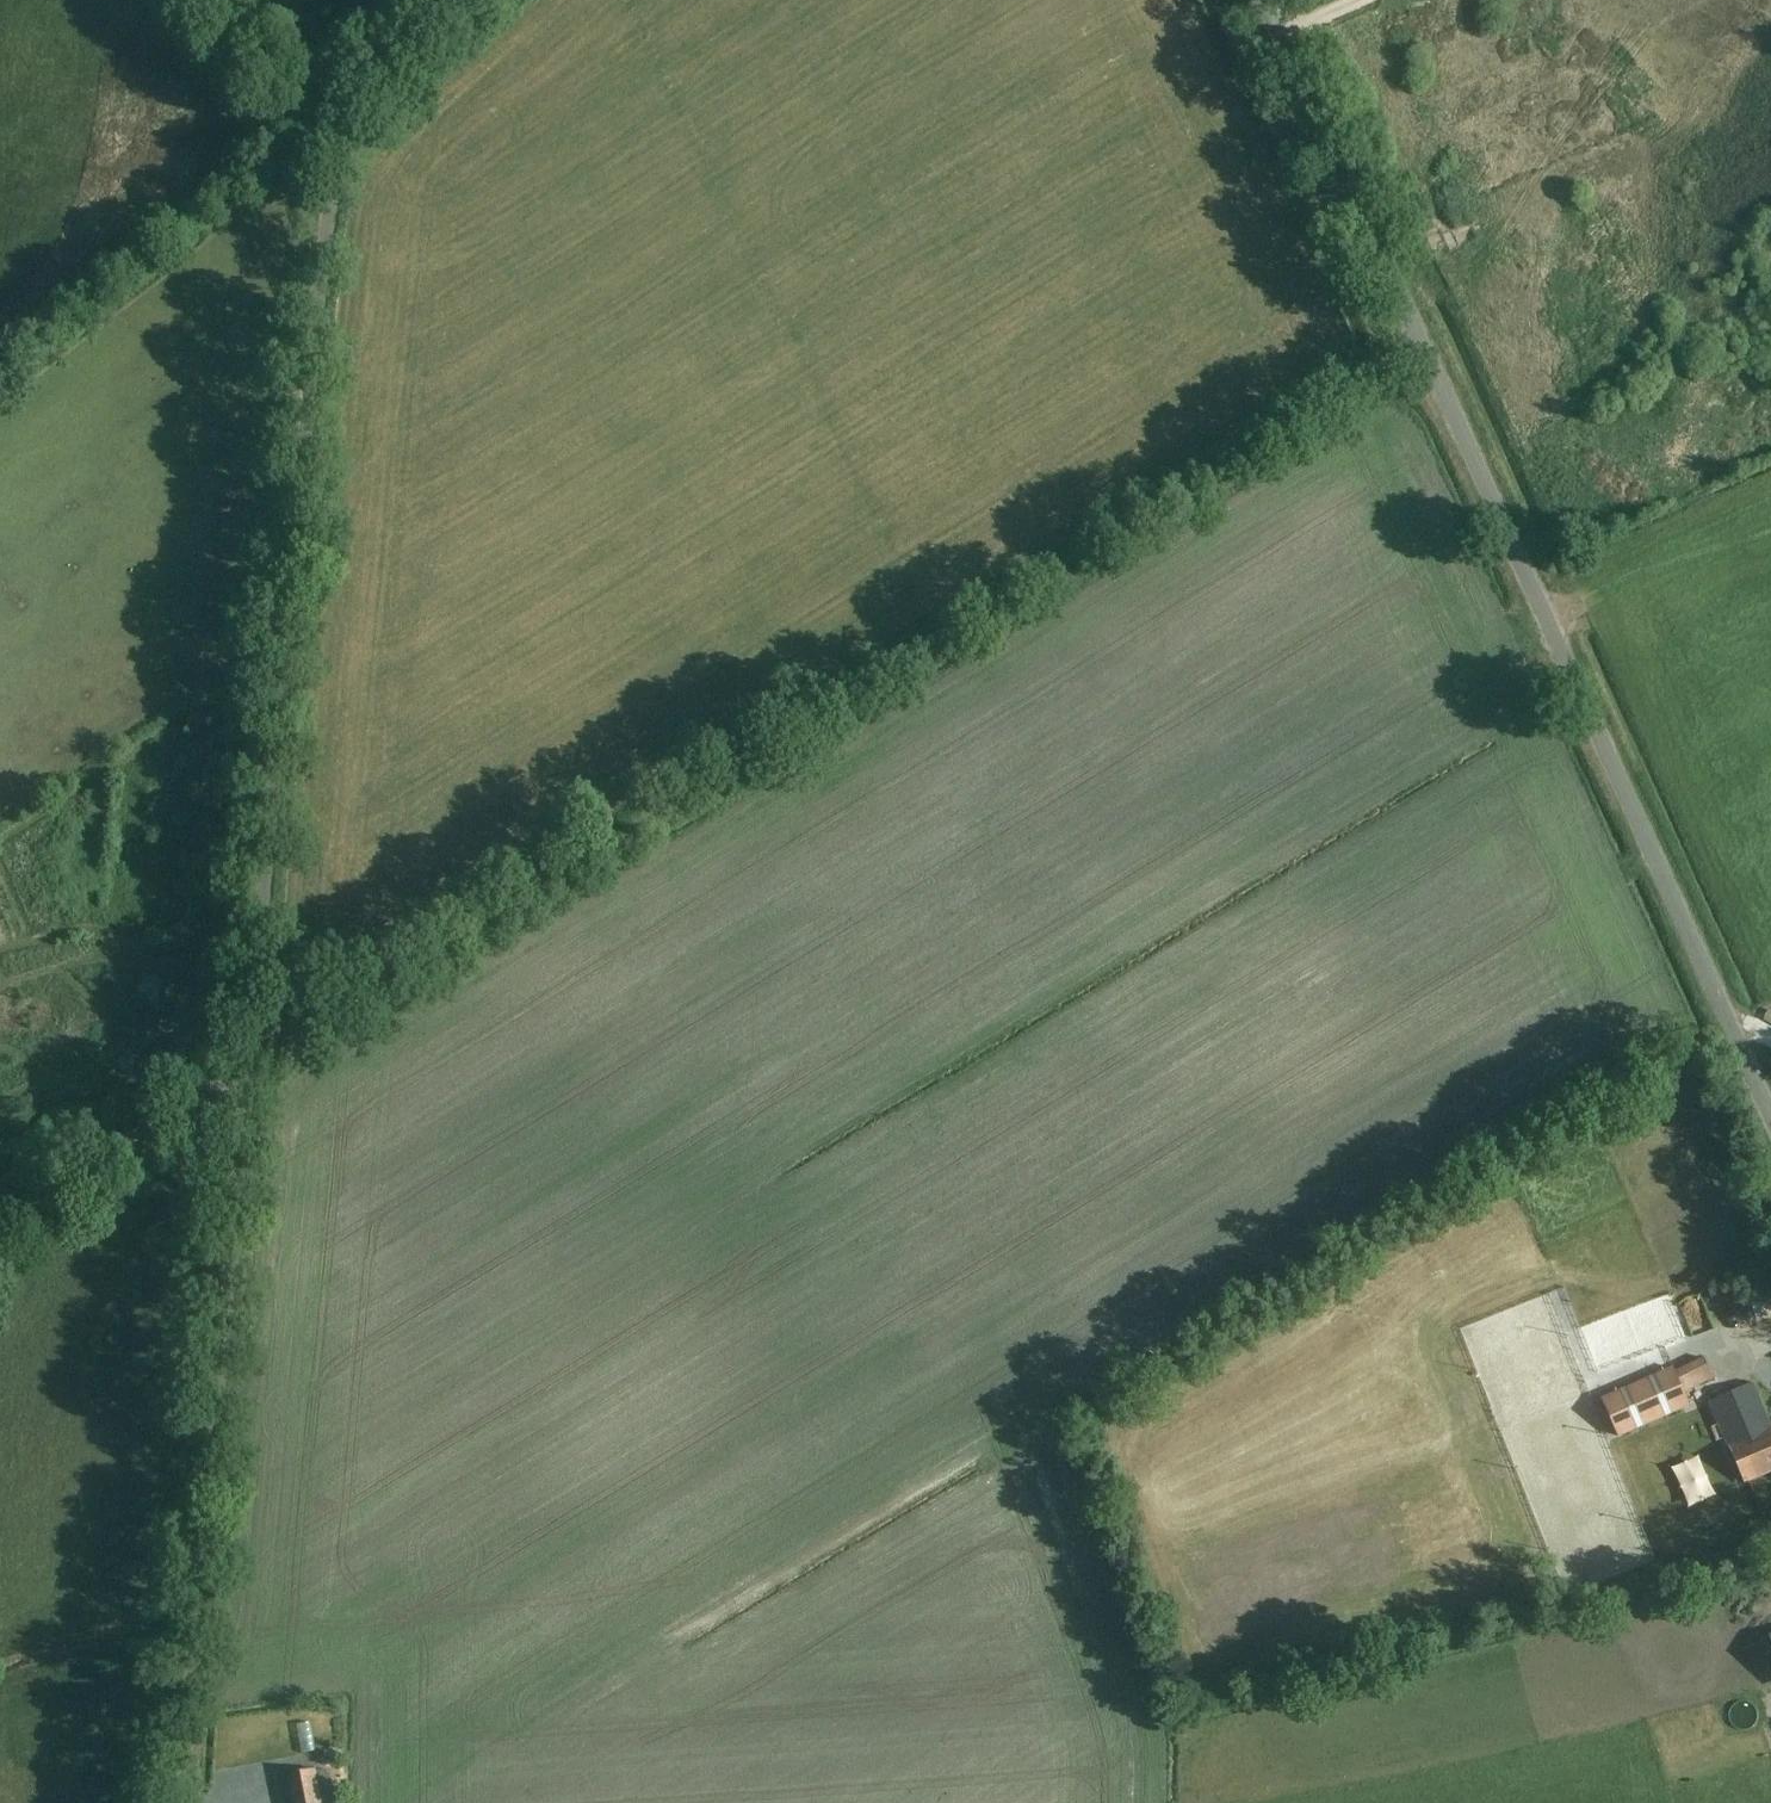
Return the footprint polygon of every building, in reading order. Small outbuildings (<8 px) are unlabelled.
[(1673,1366),(1601,1397),(1618,1436),(1687,1406),(1682,1393),(1714,1379),(1704,1357),(1675,1370),(1673,1366)] [(1753,1385),(1710,1404),(1729,1446),(1746,1482),(1770,1472),(1770,1425),(1753,1385)] [(288,1775),(293,1802),(322,1802),(315,1769),(288,1775)]
